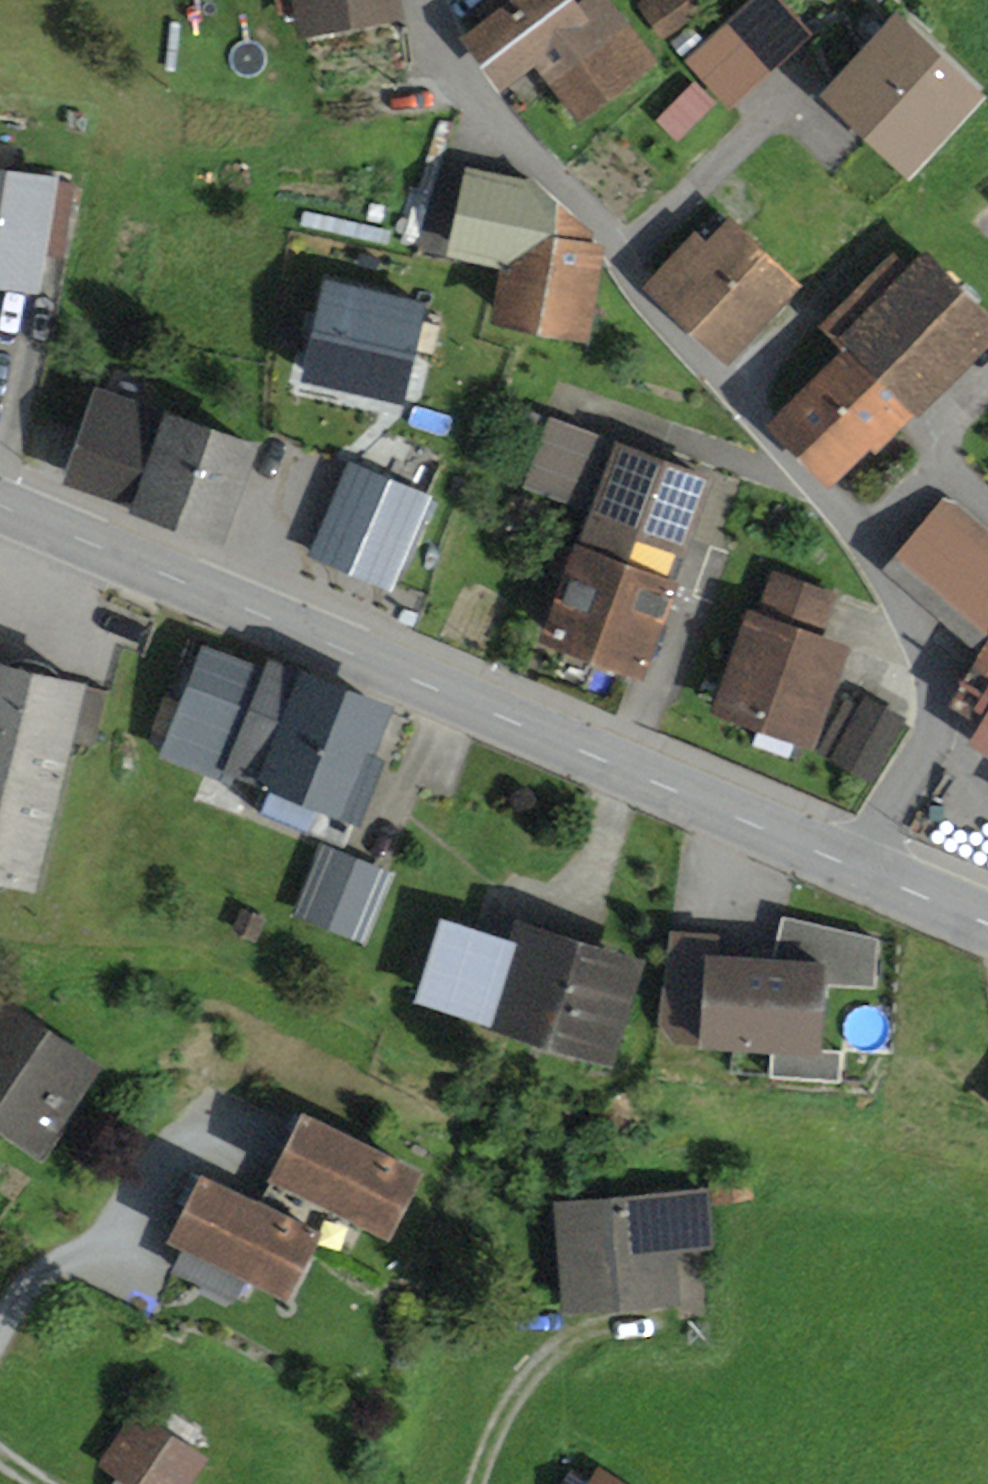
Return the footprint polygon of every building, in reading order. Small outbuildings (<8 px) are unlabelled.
[(294,48),(405,26),(400,0),(285,0),(294,48)] [(457,40),(501,98),(537,71),(576,125),(657,65),(609,0),(586,0),(579,5),(575,0),(512,0),(457,40)] [(696,0),(644,0),(637,5),(663,40),(703,10),(696,0)] [(686,62),(731,111),(815,34),(784,0),(753,0),(686,62)] [(540,185),(468,170),(448,259),(500,271),(490,327),(592,343),(605,250),(540,185)] [(0,172),(0,289),(40,295),(46,256),(67,260),(79,184),(0,172)] [(434,184),(423,227),(445,233),(457,190),(434,184)] [(694,232),(641,285),(727,368),(802,292),(730,222),(708,245),(694,232)] [(767,428),(830,492),(871,452),(876,458),(987,349),(987,316),(927,253),(911,268),(897,254),(820,329),(844,353),(767,428)] [(426,300),(324,278),(302,380),(404,402),(426,300)] [(258,449),(97,393),(63,487),(131,510),(129,515),(223,548),(258,449)] [(613,440),(550,417),(523,490),(586,513),(613,440)] [(298,451),(273,442),(228,557),(295,583),(292,591),(390,629),(432,521),(421,517),(440,468),(310,418),(298,451)] [(717,481),(617,444),(579,547),(575,545),(538,645),(642,684),(680,585),(674,583),(683,560),(686,561),(717,481)] [(950,497),(884,572),(980,655),(987,642),(987,529),(950,497)] [(759,614),(747,610),(710,716),(814,752),(850,648),(823,639),(838,595),(773,573),(759,614)] [(980,655),(951,707),(983,724),(970,747),(987,759),(987,642),(980,655)] [(264,668),(206,646),(162,759),(233,787),(236,779),(362,827),(387,763),(377,760),(397,710),(267,660),(264,668)] [(0,667),(0,890),(38,899),(89,688),(0,667)] [(818,754),(873,785),(909,720),(865,695),(859,706),(849,700),(818,754)] [(396,874),(321,845),(294,915),(369,944),(396,874)] [(268,919),(242,910),(233,934),(259,943),(268,919)] [(773,962),(707,958),(701,1050),(823,1057),(826,988),(880,990),(883,941),(781,915),(773,962)] [(647,962),(515,923),(483,1031),(616,1070),(647,962)] [(503,946),(438,927),(417,1000),(482,1019),(503,946)] [(0,1004),(0,1132),(42,1159),(100,1068),(0,1004)] [(426,1174),(302,1116),(268,1187),(392,1245),(426,1174)] [(751,1172),(712,1177),(716,1206),(754,1201),(751,1172)] [(323,1233),(201,1177),(169,1247),(290,1303),(323,1233)] [(710,1190),(549,1207),(562,1323),(685,1310),(679,1253),(716,1249),(710,1190)] [(135,1411),(98,1466),(124,1483),(194,1483),(210,1460),(135,1411)] [(601,1468),(591,1483),(624,1483),(601,1468)]
